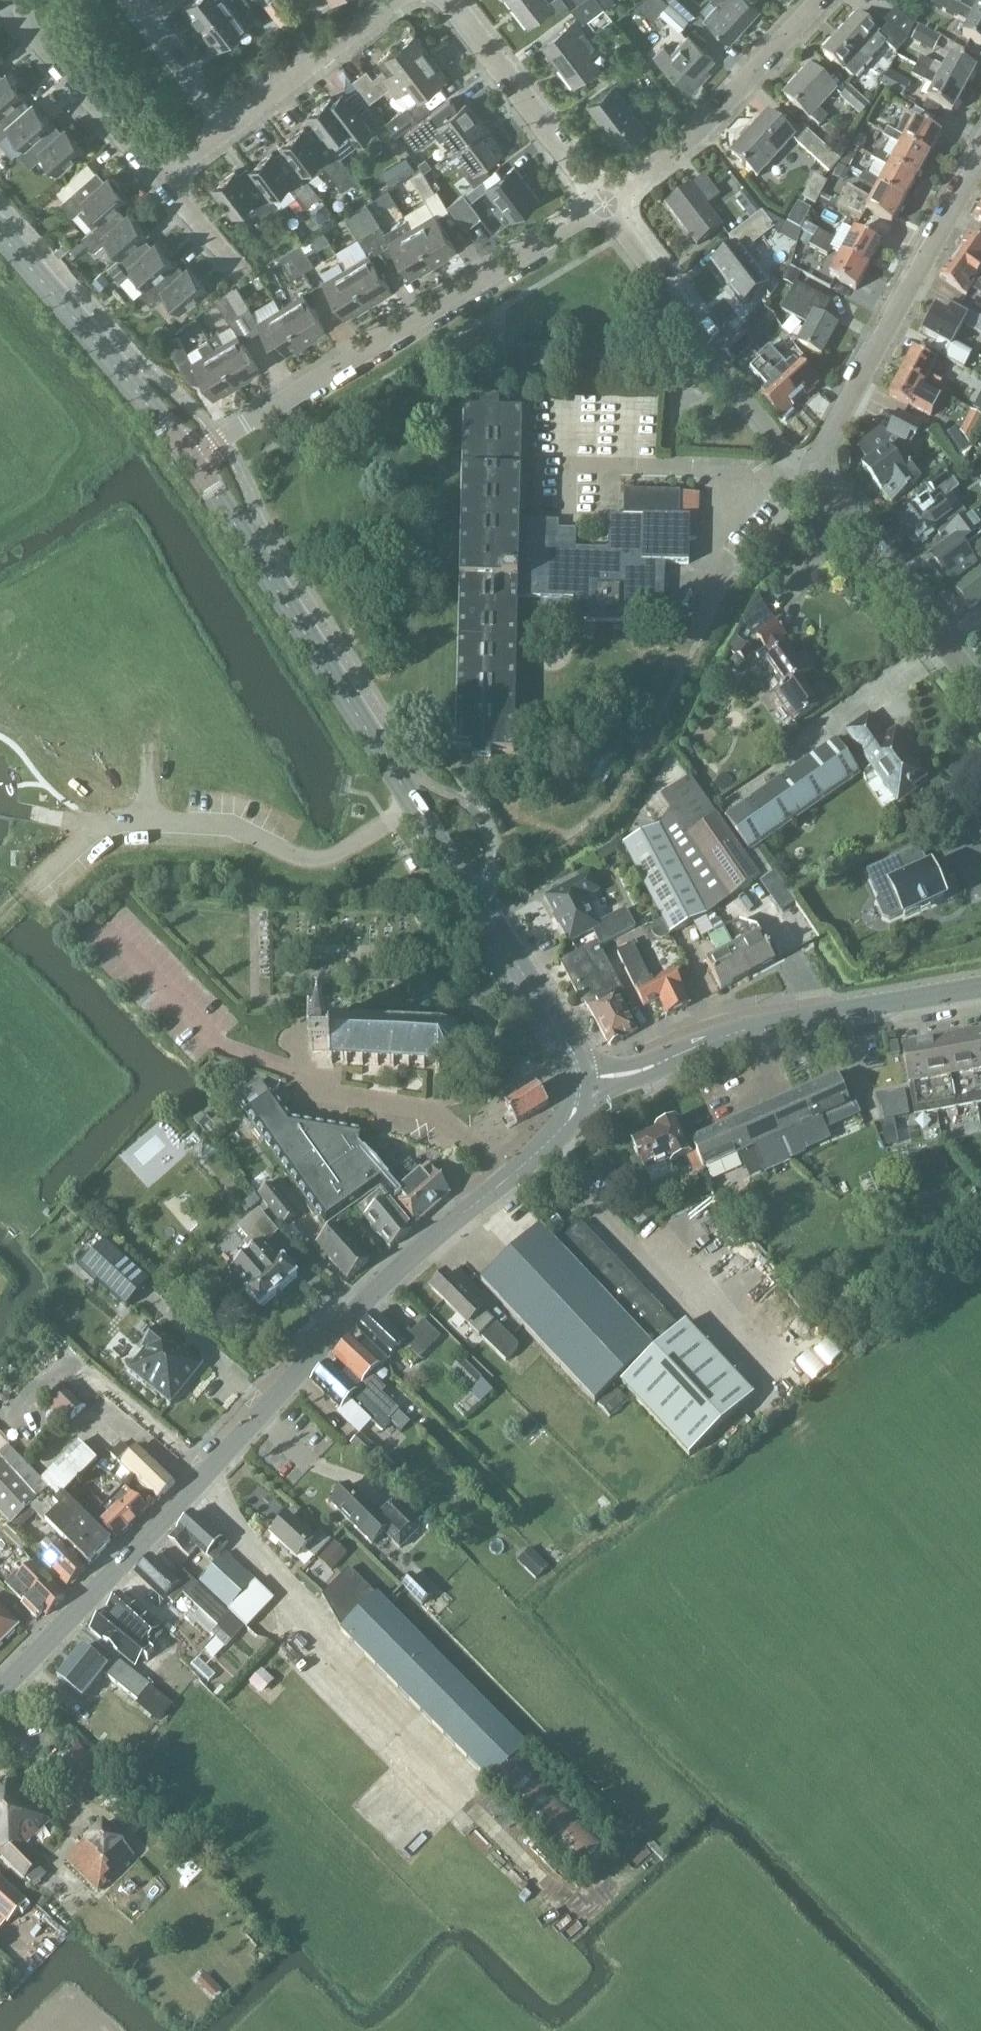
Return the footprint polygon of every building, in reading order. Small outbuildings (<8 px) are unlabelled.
[(181,7),(187,15),(186,16),(197,30),(235,0),(190,0),(181,7)] [(197,30),(207,44),(209,43),(215,50),(251,24),(240,10),(250,3),(248,0),(235,0),(197,30)] [(529,27),(553,8),(557,14),(569,5),(565,0),(550,0),(549,0),(508,0),(529,27)] [(582,23),(604,6),(599,0),(581,0),(571,8),(582,23)] [(698,0),(669,0),(689,18),(702,4),(698,0)] [(760,7),(752,0),(715,0),(717,2),(704,15),(730,39),(760,7)] [(974,0),(951,0),(952,1),(980,16),(980,4),(974,0)] [(659,11),(679,29),(688,19),(669,1),(659,11)] [(952,1),(947,10),(971,23),(964,35),(980,44),(980,16),(952,1)] [(895,10),(877,30),(860,13),(824,51),(853,79),(885,44),(895,53),(906,41),(913,26),(895,10)] [(574,83),(599,65),(592,56),(599,50),(595,45),(594,46),(583,32),(584,31),(575,18),(568,24),(567,24),(543,42),(574,83)] [(927,49),(934,34),(919,26),(911,41),(927,49)] [(390,83),(429,53),(413,32),(388,51),(397,64),(387,72),(385,69),(374,77),(367,68),(354,78),(369,98),(382,88),(384,91),(390,86),(389,85),(391,83),(390,83)] [(714,57),(688,33),(671,52),(663,45),(655,54),(694,90),(710,73),(704,68),(714,57)] [(616,68),(623,77),(643,63),(643,62),(646,60),(640,52),(637,54),(637,53),(616,68)] [(391,83),(396,91),(410,81),(420,93),(445,74),(429,53),(390,83),(391,83)] [(917,65),(965,91),(977,70),(953,57),(946,70),(922,57),(917,65)] [(953,112),(965,91),(917,65),(912,74),(936,87),(923,109),(935,116),(941,106),(953,112)] [(819,109),(836,90),(810,66),(785,94),(820,126),(828,118),(819,109)] [(881,86),(902,98),(911,82),(890,70),(881,86)] [(22,95),(25,93),(5,71),(3,73),(0,71),(0,114),(22,95)] [(620,143),(645,124),(614,83),(589,102),(620,143)] [(869,106),(849,87),(840,97),(860,116),(869,106)] [(315,123),(328,141),(330,140),(340,154),(372,129),(362,117),(372,109),(356,88),(346,95),(343,91),(333,98),(331,95),(308,113),(315,123)] [(50,122),(32,101),(29,103),(22,95),(0,114),(0,138),(11,129),(25,144),(50,122)] [(455,146),(483,125),(465,101),(442,120),(433,109),(411,126),(419,137),(430,127),(439,139),(445,134),(455,146)] [(407,104),(386,121),(396,133),(417,117),(407,104)] [(757,177),(795,136),(769,111),(742,140),(744,142),(732,154),(757,177)] [(50,122),(25,144),(17,151),(29,165),(43,153),(58,171),(84,148),(65,126),(62,129),(54,119),(50,122)] [(903,144),(928,158),(941,135),(915,121),(905,139),(887,130),(883,138),(901,147),(903,144)] [(340,154),(330,140),(328,141),(315,123),(307,129),(304,126),(280,144),(283,147),(308,179),(326,165),(330,171),(329,172),(342,189),(357,178),(344,161),(345,160),(340,154)] [(483,125),(455,146),(464,159),(458,163),(474,183),(481,177),(475,169),(501,148),(483,125)] [(811,158),(822,146),(807,131),(796,143),(811,158)] [(903,144),(901,147),(893,161),(875,152),(871,160),(877,162),(889,169),(890,166),(916,181),(928,158),(903,144)] [(822,146),(811,158),(829,174),(840,161),(822,146)] [(319,194),(308,179),(283,147),(274,153),(272,150),(250,167),(270,195),(271,195),(287,182),(305,205),(319,194)] [(851,164),(868,166),(869,153),(852,151),(851,164)] [(387,181),(407,170),(400,157),(380,168),(387,181)] [(418,163),(421,168),(423,171),(431,166),(426,158),(418,163)] [(878,188),(904,203),(916,181),(890,166),(889,169),(877,162),(869,176),(863,174),(859,182),(877,191),(878,188)] [(270,195),(250,167),(247,164),(237,172),(235,168),(212,186),(233,213),(250,199),(261,214),(276,203),(271,195),(270,195)] [(512,218),(539,197),(514,165),(487,185),(512,218)] [(421,168),(410,175),(423,196),(434,189),(423,171),(421,168)] [(114,176),(110,176),(109,177),(108,175),(105,178),(97,169),(61,200),(73,214),(79,209),(93,225),(100,219),(102,220),(119,205),(128,197),(119,188),(120,187),(120,183),(114,176)] [(698,244),(722,225),(707,206),(720,196),(704,175),(667,204),(698,244)] [(878,188),(877,191),(872,200),(848,187),(836,209),(861,222),(867,211),(892,225),(904,203),(878,188)] [(761,212),(745,190),(735,198),(738,202),(736,203),(744,213),(745,212),(750,220),(761,212)] [(482,217),(463,193),(448,205),(465,229),(482,217)] [(404,213),(407,217),(412,226),(435,263),(449,255),(448,253),(456,247),(427,199),(404,213)] [(356,208),(369,229),(380,222),(367,201),(356,208)] [(800,230),(812,210),(799,203),(788,223),(800,230)] [(122,255),(144,235),(147,232),(128,210),(125,213),(119,205),(102,220),(100,219),(93,225),(82,235),(94,250),(107,238),(122,255)] [(358,236),(369,229),(356,208),(345,214),(358,236)] [(743,252),(774,229),(762,213),(731,237),(737,245),(713,264),(743,303),(768,285),(743,252)] [(435,263),(412,226),(407,217),(385,231),(411,275),(420,269),(421,271),(435,263)] [(844,251),(869,265),(882,243),(856,229),(844,251)] [(813,238),(831,248),(835,240),(818,230),(813,238)] [(142,289),(173,261),(155,240),(151,243),(144,235),(122,255),(108,266),(121,280),(128,273),(142,289)] [(980,275),(980,245),(969,237),(960,249),(966,253),(961,261),(980,275)] [(827,255),(831,248),(813,238),(809,246),(827,255)] [(290,248),(303,270),(314,263),(301,241),(290,248)] [(292,276),(303,270),(290,248),(279,255),(292,276)] [(857,288),(869,265),(844,251),(832,274),(857,288)] [(391,287),(369,252),(347,266),(369,303),(383,294),(382,292),(391,287)] [(821,266),(800,255),(794,266),(814,278),(821,266)] [(142,289),(140,290),(153,305),(166,293),(181,310),(207,288),(188,266),(185,268),(176,258),(173,261),(142,289)] [(961,261),(957,267),(951,263),(940,278),(964,294),(970,287),(980,294),(980,275),(961,261)] [(355,311),(369,303),(347,266),(324,280),(345,315),(354,309),(355,311)] [(820,314),(828,300),(798,284),(783,310),(809,324),(799,342),(821,354),(838,323),(820,314)] [(227,292),(240,313),(250,306),(238,285),(227,292)] [(229,319),(240,313),(227,292),(216,298),(229,319)] [(281,306),(304,343),(318,335),(316,333),(325,328),(303,292),(281,306)] [(291,351),(304,343),(281,306),(259,320),(280,355),(289,349),(291,351)] [(937,310),(924,335),(939,343),(934,352),(965,369),(972,354),(954,344),(963,326),(967,328),(968,327),(980,334),(980,320),(974,316),(956,307),(950,317),(937,310)] [(252,348),(266,342),(259,327),(245,334),(252,348)] [(210,339),(215,346),(238,384),(252,375),(251,373),(259,368),(238,332),(224,341),(217,331),(208,336),(209,339),(210,339)] [(742,333),(723,352),(734,363),(753,344),(742,333)] [(178,362),(190,355),(177,335),(166,342),(178,362)] [(224,392),(238,384),(215,346),(210,339),(209,339),(199,345),(203,353),(192,360),(214,396),(223,390),(224,392)] [(758,356),(762,360),(798,400),(804,394),(806,396),(818,385),(797,362),(793,365),(790,361),(786,365),(769,346),(758,356)] [(902,375),(925,388),(927,384),(940,391),(945,382),(932,374),(937,366),(914,353),(902,375)] [(792,405),(798,400),(762,360),(753,369),(765,382),(768,380),(772,384),(760,394),(781,418),(794,407),(792,405)] [(923,392),(925,388),(902,375),(890,398),(926,417),(936,399),(923,392)] [(679,517),(679,493),(623,492),(623,516),(608,515),(607,549),(575,548),(575,529),(558,529),(558,521),(518,521),(521,411),(464,410),(456,751),(514,752),(517,598),(572,599),(571,622),(663,624),(664,563),(688,563),(689,539),(689,517),(679,517)] [(881,493),(883,492),(892,504),(920,483),(909,468),(904,472),(897,464),(906,448),(910,450),(923,426),(899,413),(887,436),(879,432),(864,443),(877,460),(864,470),(881,493)] [(952,495),(953,484),(945,473),(926,488),(932,497),(902,520),(920,545),(936,532),(941,539),(954,529),(968,518),(959,505),(952,510),(945,500),(952,495)] [(689,517),(689,539),(698,540),(699,494),(679,493),(679,517),(689,517)] [(954,529),(960,537),(931,559),(946,580),(973,560),(965,550),(980,538),(980,536),(975,528),(978,525),(971,516),(968,518),(954,529)] [(955,593),(970,612),(980,603),(980,574),(955,593)] [(777,624),(757,637),(766,650),(757,656),(770,675),(774,673),(784,687),(774,694),(795,724),(820,707),(802,681),(812,674),(801,658),(796,662),(781,641),(786,637),(777,624)] [(735,654),(745,663),(754,652),(744,644),(735,654)] [(907,749),(906,748),(896,733),(877,746),(874,742),(882,737),(868,718),(847,732),(864,757),(865,756),(897,802),(914,791),(911,788),(923,779),(910,760),(909,761),(904,754),(906,753),(907,752),(907,751),(907,750),(907,749)] [(726,818),(750,852),(860,774),(835,741),(726,818)] [(662,799),(671,811),(732,900),(760,880),(775,902),(788,893),(775,874),(774,875),(758,851),(746,859),(692,779),(662,799)] [(955,844),(976,830),(980,839),(980,809),(978,804),(944,826),(955,844)] [(708,916),(732,900),(671,811),(660,827),(708,916)] [(670,936),(708,916),(660,827),(623,846),(670,936)] [(921,849),(868,873),(879,899),(877,904),(884,919),(889,921),(904,915),(906,918),(945,901),(931,870),(930,870),(921,849)] [(550,894),(544,897),(554,915),(552,916),(558,927),(559,926),(569,945),(592,933),(598,945),(599,947),(634,928),(625,910),(599,923),(587,899),(600,892),(590,873),(561,888),(561,887),(556,887),(552,889),(550,893),(550,894)] [(719,954),(710,959),(706,961),(721,989),(774,960),(773,958),(779,955),(772,943),(767,946),(757,928),(740,924),(710,936),(719,954)] [(614,974),(599,947),(598,945),(585,952),(601,981),(614,974)] [(614,974),(601,981),(585,952),(561,965),(583,1006),(586,1004),(590,1011),(609,1046),(612,1048),(639,1033),(626,1010),(632,1007),(614,974)] [(640,971),(632,955),(619,961),(627,977),(629,976),(644,1008),(659,1001),(667,1017),(689,1006),(682,990),(683,990),(681,987),(684,986),(679,975),(676,977),(674,972),(651,983),(644,969),(640,971)] [(460,1037),(454,1029),(457,1026),(455,1024),(452,1027),(443,1023),(443,1020),(440,1020),(440,1023),(428,1023),(428,1019),(425,1019),(425,1023),(413,1022),(413,1019),(410,1018),(410,1022),(398,1022),(398,1018),(395,1018),(395,1021),(382,1021),(382,1017),(379,1017),(379,1021),(366,1020),(366,1017),(363,1016),(363,1020),(350,1019),(350,1016),(348,1016),(348,1019),(334,1019),(335,1015),(332,1015),(332,1019),(331,1019),(331,1028),(311,1027),(310,1049),(330,1050),(330,1059),(330,1063),(333,1063),(333,1059),(345,1060),(345,1064),(348,1064),(348,1060),(361,1061),(361,1064),(363,1064),(364,1061),(376,1061),(376,1065),(379,1065),(379,1061),(392,1062),(392,1066),(395,1066),(395,1062),(407,1063),(407,1066),(410,1066),(410,1063),(422,1063),(422,1067),(425,1067),(425,1063),(437,1064),(437,1068),(440,1068),(440,1064),(450,1061),(451,1064),(454,1063),(452,1060),(459,1052),(463,1054),(464,1051),(460,1050),(461,1040),(464,1039),(463,1036),(460,1037)] [(945,1043),(957,1110),(980,1105),(980,1037),(945,1043)] [(915,1117),(957,1110),(945,1043),(904,1050),(915,1117)] [(793,1165),(791,1161),(807,1154),(805,1149),(830,1138),(822,1119),(851,1107),(839,1075),(692,1140),(705,1171),(755,1149),(767,1176),(793,1165)] [(362,1151),(365,1136),(292,1123),(270,1094),(269,1095),(259,1081),(237,1097),(246,1111),(245,1111),(326,1226),(382,1187),(391,1197),(398,1191),(388,1181),(362,1151)] [(518,1126),(548,1106),(541,1095),(534,1084),(503,1103),(509,1112),(518,1126)] [(878,1120),(881,1146),(899,1144),(897,1118),(878,1120)] [(671,1165),(693,1155),(678,1120),(657,1129),(659,1133),(633,1144),(640,1161),(641,1161),(646,1174),(648,1174),(652,1184),(671,1176),(666,1165),(671,1163),(671,1165)] [(398,1191),(391,1197),(415,1225),(452,1192),(430,1164),(420,1173),(411,1162),(388,1181),(398,1191)] [(284,1227),(297,1217),(273,1185),(259,1195),(272,1211),(284,1227)] [(364,1217),(390,1249),(413,1230),(387,1199),(381,1190),(358,1209),(365,1216),(364,1217)] [(627,1212),(640,1227),(660,1212),(647,1196),(627,1212)] [(284,1259),(282,1261),(267,1243),(279,1233),(260,1210),(239,1229),(248,1241),(245,1244),(252,1253),(229,1273),(232,1277),(224,1284),(237,1299),(245,1292),(246,1293),(245,1294),(260,1312),(299,1277),(284,1259)] [(555,1216),(547,1224),(555,1233),(563,1225),(555,1216)] [(576,1224),(556,1243),(541,1226),(481,1282),(595,1404),(649,1354),(651,1356),(621,1384),(632,1396),(634,1398),(689,1456),(755,1395),(686,1321),(681,1327),(664,1309),(659,1313),(581,1229),(578,1226),(576,1224)] [(347,1280),(369,1261),(370,1260),(339,1225),(312,1248),(324,1261),(327,1258),(347,1280)] [(82,1267),(126,1308),(136,1298),(145,1306),(158,1293),(148,1284),(149,1283),(105,1242),(82,1267)] [(494,1321),(484,1311),(447,1274),(432,1289),(469,1326),(480,1336),(494,1321)] [(377,1314),(359,1333),(389,1361),(398,1352),(413,1366),(441,1338),(424,1322),(419,1327),(406,1341),(377,1314)] [(482,1338),(506,1362),(518,1350),(518,1345),(497,1324),(482,1338)] [(159,1329),(158,1328),(157,1329),(158,1329),(143,1348),(142,1347),(141,1348),(143,1349),(144,1351),(128,1371),(169,1405),(171,1406),(204,1366),(203,1364),(202,1365),(159,1329)] [(381,1365),(362,1346),(354,1339),(335,1359),(361,1384),(357,1389),(367,1399),(390,1420),(399,1411),(381,1394),(385,1391),(370,1377),(381,1365)] [(811,1379),(836,1357),(821,1340),(796,1362),(811,1379)] [(451,1369),(471,1390),(482,1379),(462,1358),(451,1369)] [(367,1399),(357,1389),(331,1363),(312,1383),(341,1410),(351,1400),(384,1432),(392,1422),(390,1420),(367,1399)] [(86,1407),(66,1385),(46,1404),(67,1425),(86,1407)] [(368,1460),(378,1450),(360,1435),(351,1445),(368,1460)] [(11,1524),(12,1525),(18,1519),(30,1508),(39,1500),(48,1489),(41,1482),(0,1438),(0,1512),(11,1524)] [(43,1480),(41,1482),(48,1489),(59,1501),(60,1499),(63,1496),(73,1487),(94,1465),(98,1461),(84,1447),(80,1443),(43,1480)] [(122,1443),(110,1455),(158,1501),(175,1483),(165,1474),(138,1447),(136,1450),(133,1447),(130,1451),(122,1443)] [(393,1502),(380,1515),(350,1485),(332,1503),(373,1546),(385,1533),(401,1549),(421,1530),(393,1502)] [(125,1487),(124,1488),(92,1518),(116,1543),(148,1511),(132,1495),(125,1487)] [(39,1500),(30,1508),(43,1521),(85,1564),(88,1567),(88,1568),(112,1543),(108,1541),(79,1512),(68,1501),(63,1496),(59,1501),(48,1489),(39,1500)] [(194,1513),(169,1540),(189,1558),(199,1548),(214,1562),(222,1553),(229,1545),(194,1513)] [(269,1536),(283,1549),(297,1562),(307,1551),(315,1560),(332,1541),(320,1529),(313,1538),(289,1515),(269,1536)] [(31,1543),(16,1529),(12,1525),(11,1526),(4,1533),(23,1551),(31,1543)] [(52,1535),(40,1548),(49,1557),(42,1563),(68,1588),(86,1568),(52,1535)] [(531,1545),(517,1557),(534,1576),(548,1564),(531,1545)] [(246,1630),(275,1600),(227,1553),(199,1583),(246,1630)] [(177,1580),(153,1557),(136,1574),(164,1601),(168,1598),(174,1604),(183,1594),(218,1627),(229,1616),(184,1573),(177,1580)] [(47,1617),(66,1598),(33,1564),(21,1576),(17,1572),(4,1584),(23,1603),(21,1605),(37,1621),(44,1615),(47,1617)] [(528,1747),(386,1603),(378,1594),(377,1595),(350,1568),(323,1595),(342,1630),(341,1631),(491,1783),(581,1876),(613,1846),(523,1752),(528,1747)] [(434,1596),(414,1576),(404,1586),(424,1606),(434,1596)] [(104,1610),(88,1630),(134,1667),(150,1648),(144,1643),(158,1628),(120,1593),(104,1610)] [(20,1626),(0,1604),(0,1646),(20,1626)] [(208,1663),(198,1672),(213,1688),(237,1666),(213,1641),(199,1654),(208,1663)] [(84,1647),(57,1681),(77,1696),(78,1695),(83,1700),(104,1674),(137,1701),(142,1695),(150,1685),(116,1658),(109,1667),(103,1662),(84,1647)] [(248,1681),(260,1692),(273,1678),(260,1667),(248,1681)] [(313,1679),(308,1687),(328,1700),(334,1693),(313,1679)] [(87,1787),(103,1770),(80,1747),(62,1765),(87,1787)] [(24,1847),(51,1822),(13,1781),(3,1789),(0,1786),(0,1854),(24,1879),(25,1878),(35,1887),(46,1876),(37,1867),(40,1864),(24,1847)] [(509,1823),(517,1815),(500,1799),(492,1807),(509,1823)] [(617,1828),(623,1816),(612,1810),(605,1823),(617,1828)] [(132,1854),(103,1825),(66,1862),(98,1893),(135,1857),(132,1854)] [(639,1859),(652,1848),(644,1839),(632,1851),(639,1859)] [(0,1878),(0,1930),(6,1923),(8,1925),(28,1903),(0,1878)] [(547,1929),(564,1943),(578,1927),(561,1913),(547,1929)]
